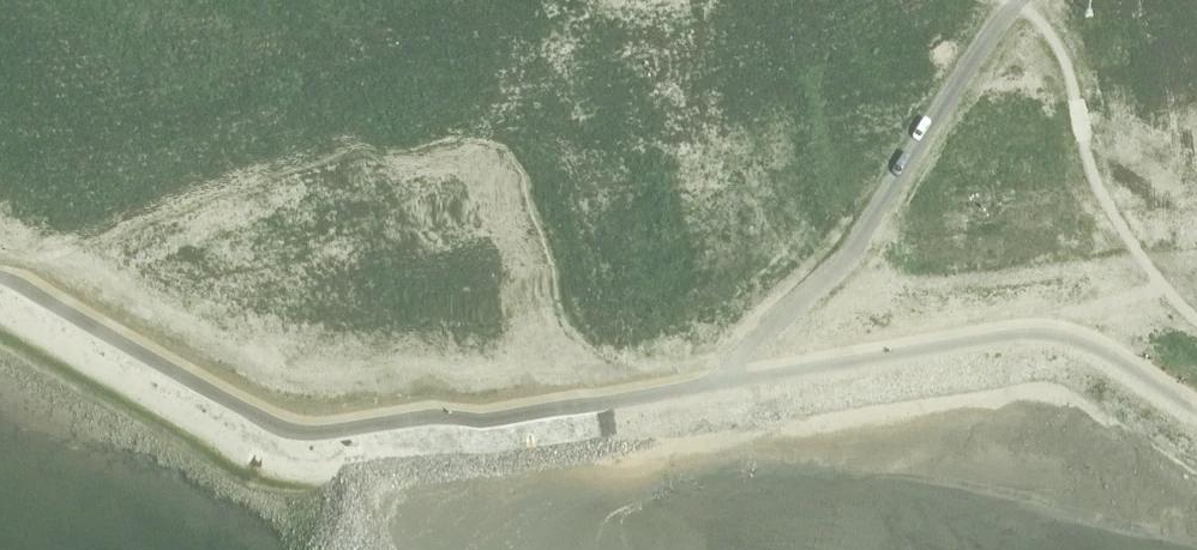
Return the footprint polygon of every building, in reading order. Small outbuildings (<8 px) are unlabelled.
[(364,163),(206,210),(238,214),(235,236),(255,239),(254,242),(269,244),(270,230),(273,237),(277,208),(281,224),(284,206),(374,179),(376,165),(364,163)]
